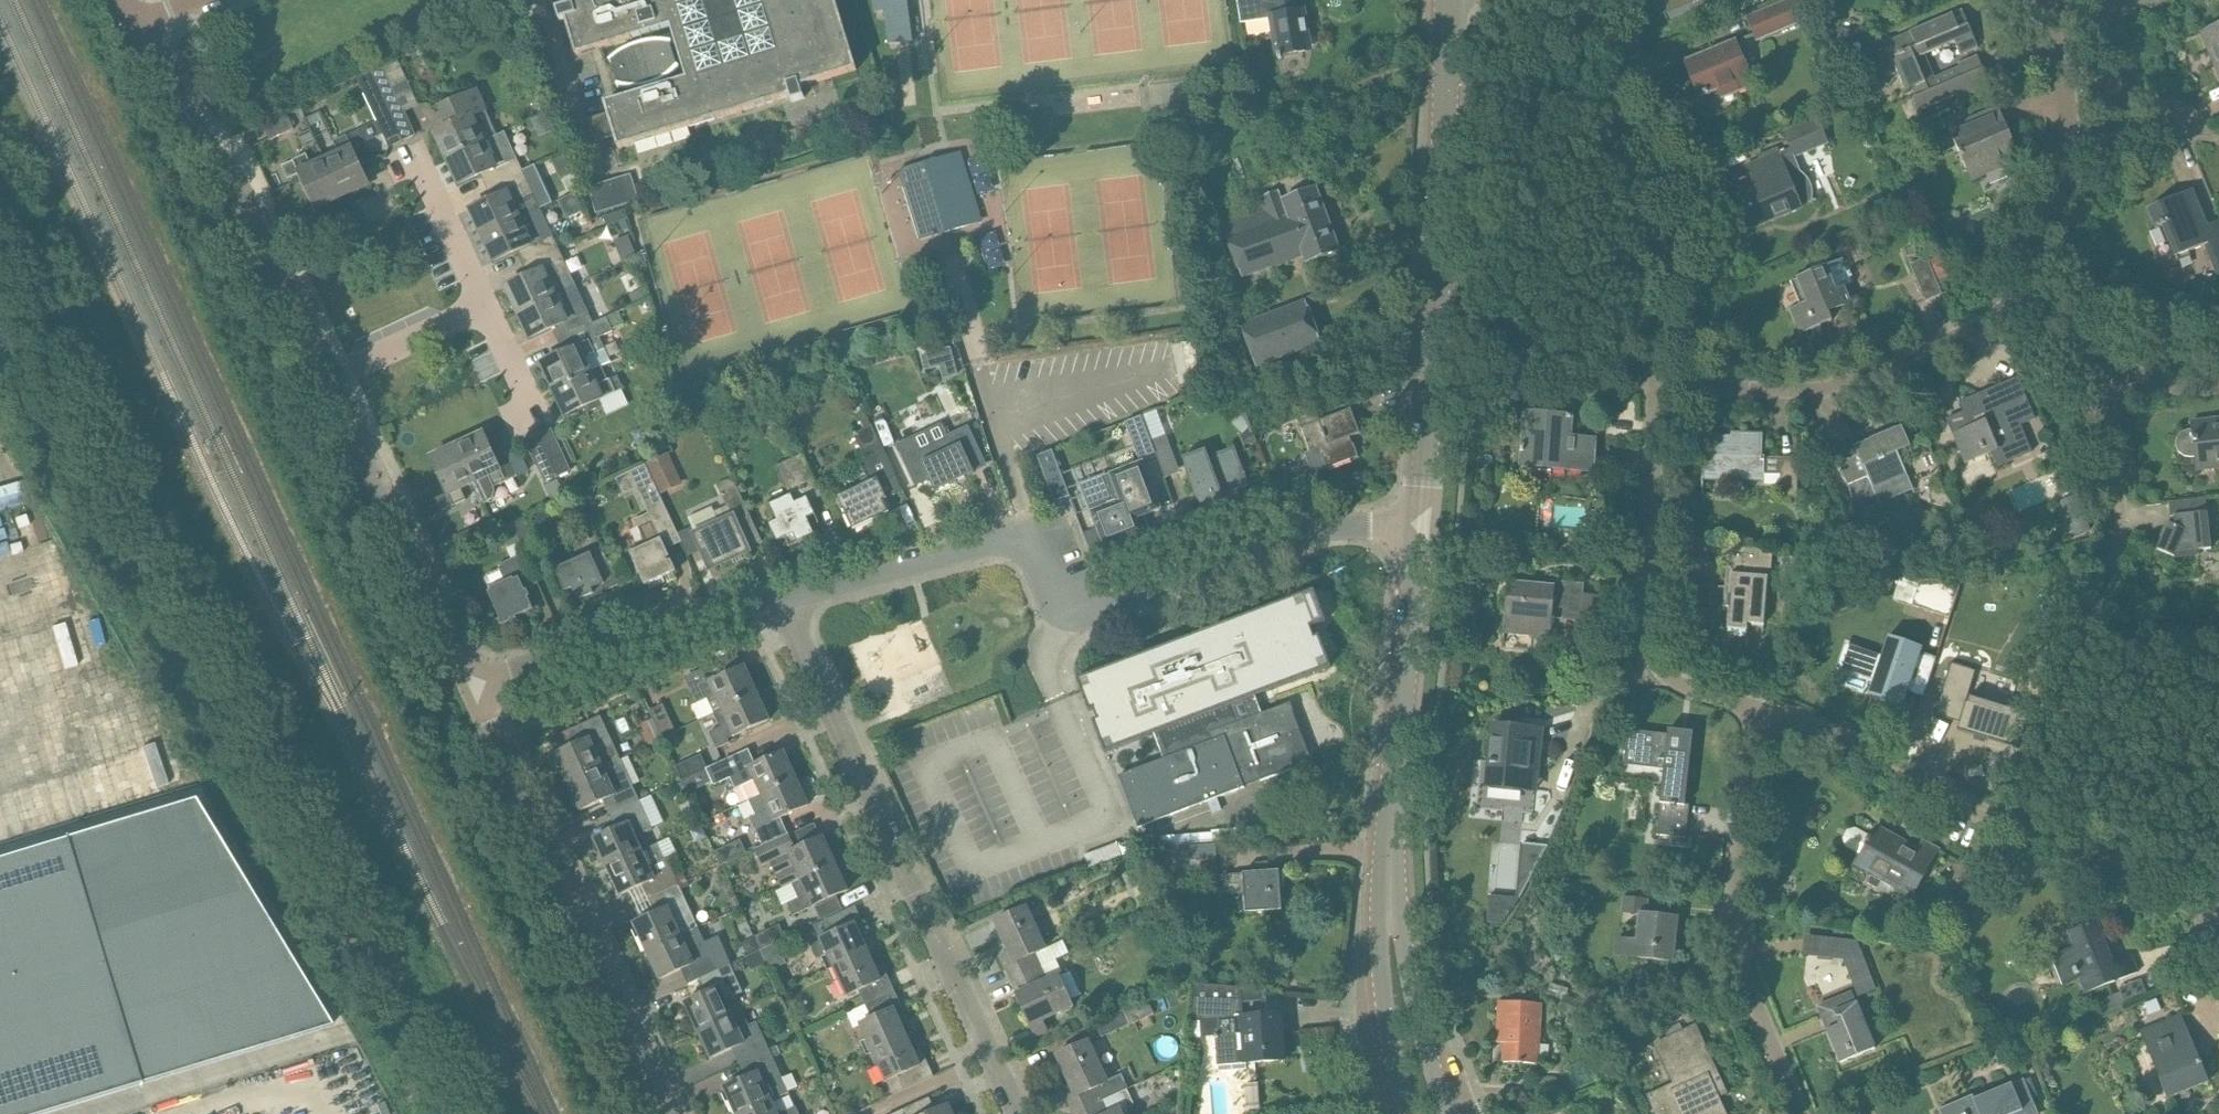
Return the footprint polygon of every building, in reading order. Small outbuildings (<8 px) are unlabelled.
[(857,70),(836,0),(564,0),(566,6),(557,9),(561,22),(567,20),(574,43),(615,30),(619,43),(632,39),(633,45),(630,46),(625,49),(621,52),(615,56),(610,61),(612,63),(619,84),(618,84),(618,87),(625,88),(632,88),(640,88),(646,87),(647,91),(607,103),(605,103),(619,149),(791,96),(792,102),(805,98),(802,87),(857,70)] [(876,12),(885,10),(889,43),(913,41),(909,0),(874,0),(876,12)] [(1242,25),(1262,21),(1273,20),(1278,55),(1279,55),(1279,59),(1282,58),(1282,55),(1306,51),(1303,34),(1308,33),(1304,10),(1297,12),(1295,0),(1238,0),(1242,25)] [(1807,19),(1800,0),(1791,0),(1748,18),(1757,40),(1807,19)] [(1966,96),(1971,94),(1991,86),(1978,55),(1960,63),(1962,66),(1936,76),(1926,54),(1956,42),(1961,55),(1979,48),(1963,10),(1890,41),(1896,55),(1892,57),(1907,92),(1913,89),(1916,97),(1914,98),(1920,112),(1965,93),(1966,96)] [(2201,32),(2210,52),(2214,51),(2218,61),(2214,63),(2218,74),(2218,25),(2201,32)] [(1841,28),(1838,40),(1853,44),(1856,32),(1841,28)] [(1737,91),(1753,84),(1754,84),(1736,41),(1686,61),(1687,63),(1691,61),(1704,93),(1700,95),(1701,96),(1733,83),(1737,91)] [(403,140),(415,134),(404,111),(419,104),(399,62),(372,74),(392,116),(403,140)] [(448,159),(485,142),(498,136),(477,91),(441,107),(450,126),(436,132),(448,159)] [(1972,178),(2000,167),(2020,158),(1999,109),(1952,129),(1972,178)] [(606,114),(590,119),(597,143),(613,138),(606,114)] [(295,129),(289,116),(264,127),(270,140),(295,129)] [(391,146),(403,140),(392,116),(379,122),(391,146)] [(1829,144),(1825,135),(1818,118),(1785,132),(1792,148),(1752,165),(1760,185),(1741,193),(1742,196),(1744,195),(1748,205),(1751,213),(1752,212),(1756,222),(1753,223),(1755,226),(1813,202),(1814,193),(1812,185),(1808,177),(1801,171),(1796,158),(1829,144)] [(327,160),(343,196),(369,184),(353,149),(365,143),(359,131),(335,143),(340,154),(327,160)] [(491,156),(485,142),(448,159),(460,185),(491,170),(497,182),(524,170),(513,146),(491,156)] [(343,196),(327,160),(312,167),(307,155),(283,166),(288,179),(300,173),(317,209),(343,196)] [(921,240),(950,231),(976,223),(968,200),(975,198),(966,169),(951,173),(946,157),(900,171),(921,240)] [(503,195),(471,209),(483,235),(542,208),(524,170),(498,184),(503,195)] [(632,174),(589,187),(597,213),(640,200),(632,174)] [(1307,263),(1319,258),(1340,250),(1316,188),(1283,200),(1279,190),(1261,197),(1264,207),(1223,223),(1228,238),(1227,238),(1242,278),(1304,255),(1307,263)] [(2149,208),(2157,228),(2164,226),(2178,259),(2179,258),(2178,257),(2206,245),(2218,277),(2218,221),(2207,226),(2192,190),(2149,208)] [(576,193),(558,201),(567,220),(585,211),(576,193)] [(1884,198),(1873,203),(1877,214),(1888,209),(1884,198)] [(602,212),(605,222),(628,215),(625,205),(602,212)] [(533,260),(533,259),(559,247),(542,208),(483,235),(495,262),(527,247),(532,259),(527,261),(528,262),(533,260)] [(571,272),(560,248),(559,247),(533,259),(533,260),(538,272),(507,286),(520,314),(569,290),(568,288),(555,295),(549,282),(571,272)] [(1928,257),(1911,264),(1926,301),(1943,294),(1928,257)] [(1809,303),(1790,311),(1791,314),(1800,335),(1833,321),(1829,313),(1852,303),(1846,287),(1853,284),(1851,278),(1854,277),(1851,271),(1848,272),(1843,259),(1828,266),(1798,278),(1809,303)] [(569,290),(520,314),(531,339),(562,324),(568,336),(594,324),(576,285),(568,288),(569,290)] [(1307,301),(1241,325),(1256,366),(1322,342),(1307,301)] [(614,331),(608,319),(608,317),(594,324),(568,336),(574,348),(542,363),(554,389),(603,367),(603,366),(612,362),(600,337),(614,331)] [(1206,340),(1193,341),(1199,381),(1212,379),(1206,340)] [(952,347),(922,355),(926,371),(942,366),(955,362),(952,347)] [(610,381),(603,368),(603,367),(554,389),(566,415),(585,407),(588,412),(596,409),(603,406),(600,400),(624,389),(619,377),(610,381)] [(1980,394),(1960,402),(1970,426),(1953,433),(1965,462),(1992,450),(1999,466),(2033,452),(2022,425),(2036,419),(2020,380),(1990,392),(1992,396),(1982,400),(1980,394)] [(1353,444),(1350,437),(1361,433),(1352,408),(1321,420),(1317,409),(1297,416),(1311,452),(1320,448),(1327,469),(1359,457),(1354,444),(1353,444)] [(1522,467),(1593,472),(1596,439),(1571,437),(1573,416),(1537,414),(1537,415),(1540,415),(1540,426),(1525,425),(1523,446),(1522,446),(1521,453),(1523,453),(1522,467)] [(868,417),(861,421),(865,429),(869,427),(872,425),(868,417)] [(2192,422),(2193,429),(2189,429),(2182,432),(2177,438),(2176,445),(2179,452),(2184,457),(2192,458),(2196,457),(2198,469),(2218,467),(2218,419),(2192,422)] [(897,476),(885,450),(873,425),(872,425),(869,427),(865,429),(855,433),(866,459),(861,462),(871,482),(839,497),(854,529),(890,512),(885,500),(888,498),(904,491),(897,476)] [(985,459),(974,436),(969,426),(934,442),(940,455),(925,462),(917,444),(901,451),(918,487),(931,481),(936,491),(975,472),(972,465),(985,459)] [(1911,447),(1902,426),(1857,446),(1854,440),(1853,440),(1859,455),(1839,463),(1860,512),(1881,503),(1914,489),(1908,474),(1899,452),(1911,447)] [(571,471),(561,450),(552,430),(539,436),(558,475),(559,477),(571,471)] [(519,477),(518,475),(509,455),(503,457),(501,451),(494,454),(484,433),(458,445),(475,483),(486,503),(489,502),(491,500),(493,498),(495,495),(495,491),(495,488),(519,477)] [(1798,496),(1799,479),(1799,457),(1763,456),(1763,437),(1745,437),(1745,433),(1732,433),(1732,437),(1704,436),(1703,480),(1765,481),(1765,475),(1781,475),(1781,495),(1798,496)] [(1152,441),(1166,478),(1181,472),(1167,435),(1152,441)] [(546,481),(558,475),(539,436),(527,442),(539,467),(540,466),(546,481)] [(461,489),(475,483),(458,445),(432,457),(448,493),(436,499),(442,511),(466,500),(461,489)] [(1226,500),(1224,495),(1250,485),(1245,473),(1247,473),(1245,468),(1243,468),(1235,447),(1209,457),(1207,449),(1184,458),(1186,465),(1185,466),(1199,504),(1201,503),(1203,509),(1226,500)] [(1053,451),(1039,456),(1056,502),(1070,496),(1053,451)] [(820,488),(811,468),(805,454),(778,466),(791,496),(772,505),(779,522),(771,526),(778,542),(786,538),(790,546),(816,535),(808,518),(816,515),(807,494),(820,488)] [(1143,462),(1111,474),(1082,485),(1092,511),(1105,547),(1144,532),(1138,517),(1161,509),(1143,462)] [(681,538),(666,506),(646,465),(630,472),(649,514),(636,520),(648,545),(631,553),(646,586),(677,571),(665,546),(681,538)] [(738,488),(733,477),(717,485),(727,507),(716,512),(721,524),(697,535),(704,552),(709,550),(716,566),(749,551),(747,547),(762,540),(738,488)] [(2157,549),(2176,557),(2198,555),(2198,551),(2211,549),(2206,498),(2170,502),(2171,517),(2175,517),(2176,526),(2169,523),(2157,549)] [(2082,511),(2068,517),(2075,535),(2090,529),(2082,511)] [(513,526),(524,549),(537,543),(526,520),(513,526)] [(460,550),(480,541),(485,539),(479,526),(454,537),(460,550)] [(1852,550),(1826,546),(1824,556),(1850,560),(1852,550)] [(604,547),(556,569),(557,572),(566,592),(574,588),(579,600),(595,593),(593,589),(605,584),(607,590),(621,584),(604,547)] [(1773,550),(1729,547),(1729,548),(1731,548),(1730,561),(1733,561),(1731,587),(1729,587),(1727,608),(1729,608),(1728,622),(1765,625),(1769,578),(1771,578),(1773,550)] [(491,591),(489,592),(503,623),(534,609),(524,587),(537,581),(538,584),(539,583),(526,553),(499,565),(500,569),(488,574),(486,579),(491,591)] [(2002,577),(1999,568),(1988,571),(1991,580),(2002,577)] [(1921,580),(1912,606),(1950,618),(1963,580),(1921,580)] [(1556,585),(1509,581),(1503,647),(1504,647),(1505,631),(1550,635),(1549,651),(1550,651),(1556,585)] [(1568,608),(1568,614),(1581,615),(1581,619),(1584,594),(1585,584),(1571,582),(1568,608)] [(1084,677),(1078,680),(1080,685),(1090,712),(1095,710),(1098,718),(1093,720),(1104,749),(1105,753),(1110,751),(1121,747),(1155,734),(1159,732),(1169,757),(1164,759),(1120,776),(1139,828),(1208,802),(1218,798),(1242,789),(1246,788),(1244,782),(1260,776),(1262,781),(1300,767),(1298,761),(1312,756),(1311,755),(1310,755),(1294,711),(1295,711),(1292,704),(1291,702),(1261,714),(1253,717),(1239,722),(1232,705),(1254,697),(1281,686),(1332,667),(1320,635),(1315,637),(1312,628),(1326,623),(1314,590),(1300,596),(1178,642),(1164,647),(1084,677)] [(1861,650),(1853,672),(1875,680),(1872,689),(1903,700),(1901,706),(1903,707),(1909,690),(1921,654),(1923,648),(1921,647),(1919,652),(1888,641),(1882,658),(1861,650)] [(2008,707),(2008,709),(2009,709),(2007,715),(1968,703),(1969,700),(1967,700),(1977,671),(1953,663),(1960,642),(1958,641),(1935,716),(1936,716),(1941,703),(1964,710),(1958,730),(2019,749),(2030,714),(2008,707)] [(714,713),(724,709),(758,693),(746,666),(714,681),(712,677),(708,678),(704,670),(689,677),(693,685),(693,686),(692,690),(696,700),(701,701),(708,698),(714,713)] [(718,749),(731,743),(729,739),(770,720),(758,693),(724,709),(731,723),(710,732),(718,749)] [(658,728),(663,740),(677,734),(664,704),(650,710),(654,719),(654,720),(658,728)] [(901,736),(908,754),(964,731),(961,722),(972,718),(968,708),(901,736)] [(614,744),(610,736),(601,716),(571,730),(571,731),(577,729),(583,742),(556,754),(569,783),(621,759),(614,744)] [(1519,727),(1495,725),(1491,764),(1497,764),(1495,787),(1527,790),(1529,770),(1537,771),(1541,729),(1531,728),(1531,726),(1520,725),(1519,727)] [(650,746),(663,740),(658,728),(645,734),(650,746)] [(1629,730),(1625,763),(1665,768),(1658,835),(1687,838),(1690,805),(1686,804),(1694,732),(1669,729),(1668,734),(1636,731),(1637,729),(1632,728),(1632,730),(1629,730)] [(142,780),(168,771),(155,736),(129,745),(142,780)] [(785,752),(756,765),(750,749),(707,768),(682,779),(688,793),(713,781),(715,786),(731,778),(737,789),(743,786),(750,800),(797,778),(785,752)] [(682,779),(707,768),(701,755),(676,766),(682,779)] [(640,801),(627,774),(621,759),(569,783),(582,810),(609,798),(615,811),(610,814),(611,816),(616,813),(640,801)] [(790,834),(782,818),(810,805),(797,778),(750,800),(757,815),(750,818),(756,830),(757,829),(764,845),(790,834)] [(331,1025),(195,799),(0,858),(0,1113),(44,1113),(331,1025)] [(609,868),(643,852),(636,837),(653,829),(640,801),(616,813),(622,826),(596,839),(609,868)] [(1913,896),(1928,869),(1939,850),(1923,841),(1917,853),(1893,840),(1895,836),(1877,827),(1871,837),(1856,828),(1848,831),(1844,839),(1846,847),(1861,855),(1856,864),(1913,896)] [(824,837),(797,849),(790,834),(764,845),(755,849),(763,866),(771,863),(776,874),(777,873),(784,887),(792,883),(793,884),(837,864),(824,837)] [(722,865),(747,854),(741,840),(716,852),(722,865)] [(1218,859),(1217,845),(1217,844),(1165,848),(1166,864),(1186,862),(1218,859)] [(650,899),(679,886),(667,858),(650,866),(643,852),(609,868),(621,895),(648,882),(654,896),(649,898),(650,899)] [(1246,913),(1261,912),(1283,910),(1280,870),(1270,871),(1269,863),(1256,864),(1257,870),(1243,871),(1243,873),(1219,875),(1220,889),(1231,888),(1231,885),(1244,884),(1245,898),(1241,899),(1242,912),(1246,912),(1246,913)] [(795,915),(829,899),(849,890),(837,864),(793,884),(799,898),(789,903),(795,915)] [(1960,879),(1951,897),(1965,905),(1979,879),(1967,873),(1963,881),(1960,879)] [(662,911),(635,924),(648,951),(681,936),(699,927),(692,913),(679,886),(650,899),(650,900),(655,898),(662,911)] [(1490,896),(1488,923),(1503,924),(1521,898),(1490,896)] [(1650,900),(1628,897),(1623,897),(1622,912),(1642,914),(1639,940),(1616,937),(1615,955),(1673,961),(1678,917),(1648,914),(1650,900)] [(830,970),(869,952),(862,936),(869,933),(856,906),(828,919),(828,920),(815,926),(822,941),(816,943),(813,947),(813,952),(815,955),(818,958),(825,959),(830,970)] [(1028,906),(995,921),(1010,952),(1001,956),(1012,980),(1044,965),(1038,952),(1047,948),(1028,906)] [(2115,964),(2109,951),(2097,920),(2068,932),(2074,947),(2052,956),(2064,985),(2081,978),(2087,993),(2118,981),(2139,972),(2132,957),(2115,964)] [(760,951),(787,938),(780,924),(754,937),(760,951)] [(681,936),(648,951),(661,979),(687,967),(694,980),(688,983),(689,984),(701,978),(732,964),(719,936),(706,942),(699,927),(681,936)] [(1866,992),(1867,938),(1804,936),(1803,956),(1851,958),(1850,991),(1866,992)] [(869,952),(830,970),(836,984),(842,981),(849,996),(861,991),(863,996),(867,1005),(896,991),(883,964),(876,968),(869,952)] [(699,1031),(735,1015),(728,1000),(745,992),(732,964),(701,978),(701,979),(707,977),(713,990),(686,1002),(699,1031)] [(1044,965),(1012,980),(1019,993),(1017,994),(1037,1036),(1048,1031),(1043,1021),(1075,1007),(1060,974),(1050,978),(1044,965)] [(1195,984),(1191,1022),(1192,1022),(1215,1020),(1216,1036),(1218,1065),(1219,1065),(1219,1071),(1247,1069),(1247,1063),(1286,1060),(1286,1059),(1284,1059),(1283,1037),(1284,1037),(1282,1014),(1224,1019),(1222,1004),(1239,1003),(1239,989),(1242,989),(1242,987),(1195,984)] [(868,1055),(908,1037),(901,1021),(908,1018),(896,991),(867,1005),(853,1011),(848,1013),(855,1029),(863,1025),(869,1039),(862,1042),(868,1055)] [(1841,1063),(1862,1054),(1876,1049),(1853,992),(1818,1006),(1841,1063)] [(1148,999),(1124,1010),(1130,1025),(1131,1025),(1155,1014),(1148,999)] [(1543,1004),(1522,1002),(1500,1001),(1497,1042),(1505,1042),(1504,1062),(1538,1064),(1543,1004)] [(735,1015),(699,1031),(712,1059),(739,1046),(745,1060),(739,1062),(740,1063),(771,1049),(758,1021),(750,1025),(743,1010),(735,1015)] [(2160,1062),(2173,1095),(2168,1097),(2168,1098),(2209,1082),(2202,1064),(2203,1064),(2202,1060),(2199,1061),(2181,1016),(2142,1032),(2155,1064),(2160,1062)] [(1657,1113),(1726,1113),(1716,1093),(1725,1089),(1696,1026),(1659,1043),(1668,1062),(1674,1060),(1685,1085),(1675,1090),(1675,1089),(1651,1100),(1657,1113)] [(906,1089),(935,1076),(923,1049),(915,1052),(908,1037),(868,1055),(874,1068),(881,1066),(888,1081),(900,1076),(906,1089)] [(1123,1074),(1109,1080),(1090,1040),(1057,1055),(1072,1086),(1063,1090),(1074,1113),(1129,1088),(1123,1074)] [(725,1087),(737,1113),(742,1113),(773,1099),(766,1084),(784,1076),(771,1049),(740,1063),(740,1064),(746,1062),(752,1075),(725,1087)] [(1536,1076),(1536,1085),(1537,1085),(1536,1099),(1559,1100),(1560,1086),(1557,1086),(1558,1078),(1536,1076)] [(1941,1109),(1943,1113),(2035,1113),(2038,1113),(2025,1080),(1976,1100),(1974,1096),(1941,1109)] [(1105,1100),(1129,1089),(1129,1088),(1074,1113),(1075,1113),(1125,1113),(1122,1108),(1111,1113),(1105,1100)] [(947,1107),(949,1107),(949,1106),(933,1113),(928,1099),(931,1098),(930,1097),(910,1106),(892,1113),(950,1113),(947,1107)] [(797,1106),(780,1113),(773,1099),(742,1113),(801,1113),(797,1106)] [(1265,1108),(1267,1113),(1278,1113),(1281,1113),(1278,1105),(1265,1108)]
